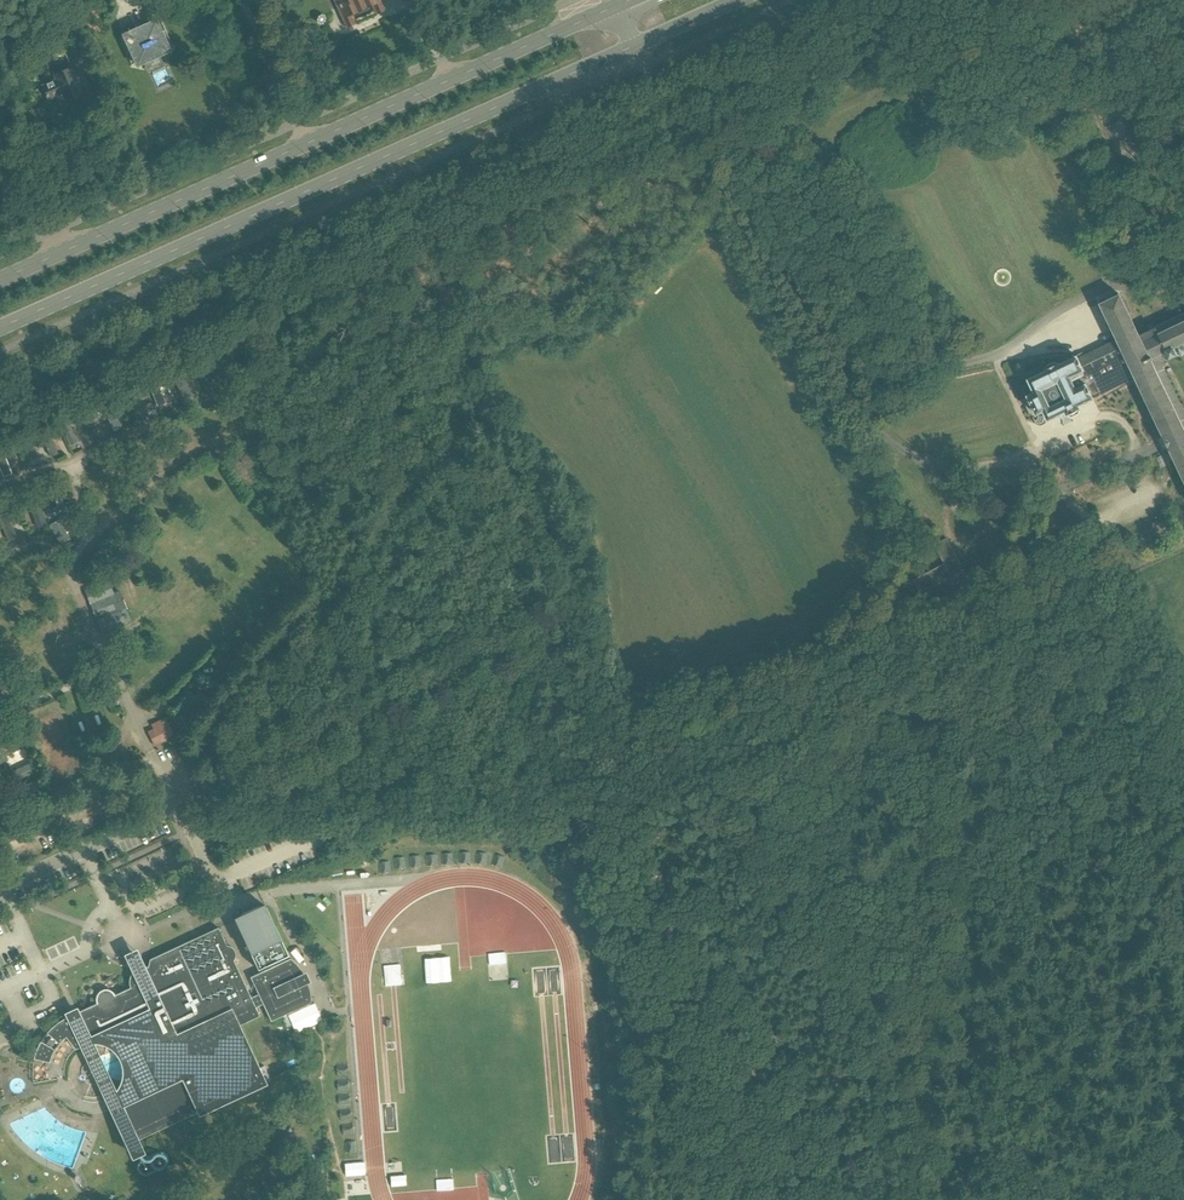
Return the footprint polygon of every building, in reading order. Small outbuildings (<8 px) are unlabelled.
[(381,0),(336,0),(349,28),(356,24),(352,15),(373,5),(377,14),(386,10),(381,0)] [(174,46),(162,19),(155,23),(154,20),(126,33),(127,35),(120,38),(133,65),(139,62),(141,65),(145,63),(147,68),(149,67),(150,69),(151,68),(154,74),(167,69),(164,62),(165,62),(164,60),(167,59),(165,54),(169,52),(168,49),(174,46)] [(67,43),(63,33),(48,39),(52,47),(63,42),(64,44),(63,45),(71,63),(78,59),(71,41),(67,43)] [(72,99),(84,94),(73,67),(60,73),(62,77),(56,79),(57,80),(42,86),(49,101),(63,95),(66,102),(68,100),(71,102),(72,99)] [(1121,295),(1102,305),(1119,341),(1080,360),(1078,357),(1061,365),(1060,364),(1055,362),(1049,366),(1047,370),(1047,371),(1030,380),(1036,393),(1029,396),(1038,415),(1045,411),(1050,421),(1067,412),(1069,416),(1074,418),(1081,414),(1082,410),(1080,406),(1095,399),(1094,398),(1137,378),(1163,437),(1162,437),(1168,450),(1170,450),(1183,480),(1183,415),(1159,363),(1177,355),(1180,356),(1183,355),(1183,354),(1183,315),(1156,328),(1157,329),(1141,337),(1121,295)] [(958,565),(955,559),(958,558),(947,538),(935,545),(945,564),(930,572),(914,580),(923,596),(935,590),(943,605),(959,597),(953,585),(981,571),(974,557),(958,565)] [(118,611),(127,608),(120,591),(111,594),(107,583),(86,591),(102,631),(123,623),(118,611)] [(174,736),(170,728),(164,717),(150,724),(152,728),(146,731),(153,746),(174,736)] [(225,843),(242,843),(243,828),(225,828),(225,843)] [(235,920),(258,969),(289,955),(266,906),(261,906),(260,907),(257,907),(252,908),(253,910),(248,912),(247,911),(243,913),(240,915),(238,918),(235,920)] [(238,969),(234,961),(234,960),(234,959),(235,958),(235,957),(236,956),(236,955),(236,953),(235,952),(235,951),(234,950),(234,949),(233,948),(232,947),(231,946),(229,946),(228,945),(227,945),(224,940),(223,936),(221,933),(220,930),(219,928),(219,927),(215,929),(198,937),(193,939),(154,957),(153,958),(150,959),(148,967),(147,967),(145,966),(144,966),(142,967),(140,963),(140,962),(139,959),(137,956),(131,959),(130,959),(131,961),(132,965),(135,970),(133,972),(132,974),(131,976),(130,978),(130,981),(130,983),(130,985),(131,988),(115,995),(114,994),(113,992),(112,991),(110,990),(109,990),(107,990),(105,990),(104,990),(102,991),(101,991),(99,992),(98,994),(97,995),(97,997),(97,998),(97,1000),(97,1002),(97,1003),(77,1012),(68,1016),(61,1020),(54,1025),(48,1031),(44,1035),(41,1041),(39,1043),(38,1046),(36,1052),(34,1058),(50,1062),(52,1055),(56,1048),(60,1042),(66,1037),(69,1041),(76,1049),(78,1048),(81,1046),(84,1045),(87,1044),(91,1043),(94,1043),(97,1044),(101,1044),(104,1045),(107,1046),(110,1049),(114,1051),(116,1054),(118,1056),(119,1059),(121,1062),(122,1065),(122,1068),(123,1071),(123,1074),(122,1077),(122,1080),(121,1081),(121,1083),(120,1084),(119,1087),(117,1090),(114,1093),(111,1095),(109,1097),(106,1099),(105,1099),(106,1101),(111,1111),(113,1116),(127,1145),(131,1155),(141,1150),(137,1140),(193,1114),(198,1112),(211,1106),(223,1100),(258,1084),(265,1080),(240,1025),(260,1016),(256,1007),(258,1006),(263,1004),(271,1021),(281,1016),(290,1012),(311,1002),(311,995),(309,989),(307,982),(305,983),(302,984),(299,976),(303,974),(300,968),(298,965),(296,963),(293,960),(290,958),(266,970),(265,970),(259,973),(251,977),(255,986),(259,994),(253,997),(251,998),(246,987),(245,984),(238,969)]
